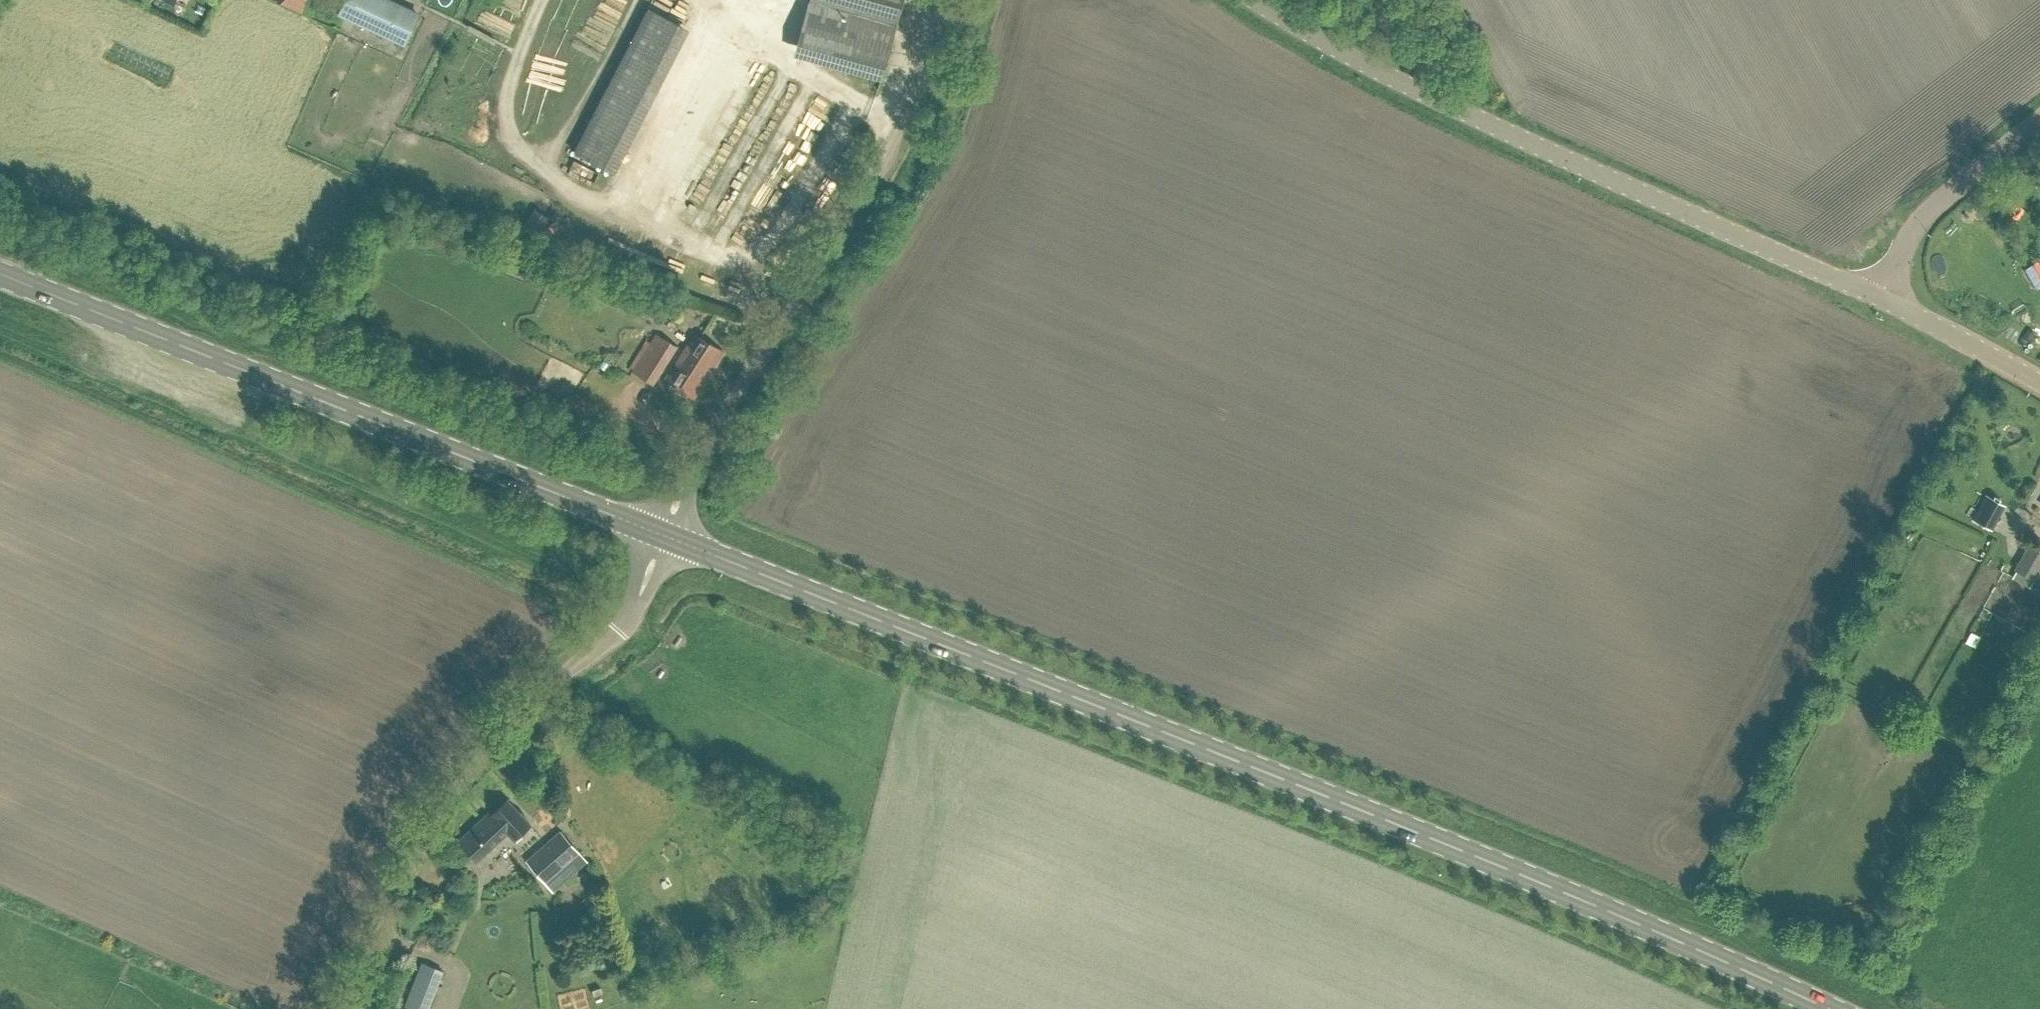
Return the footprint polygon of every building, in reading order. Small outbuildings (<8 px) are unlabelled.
[(301,9),(305,0),(281,0),(301,9)] [(338,14),(406,45),(420,13),(392,0),(345,0),(338,14)] [(884,68),(903,0),(810,0),(798,44),(884,68)] [(689,29),(651,10),(647,7),(573,151),(615,172),(689,29)] [(676,166),(680,161),(683,163),(693,148),(679,138),(665,159),(676,166)] [(2012,181),(2004,188),(2015,200),(2018,204),(2026,198),(2012,181)] [(574,323),(572,328),(573,334),(579,336),(584,334),(587,329),(585,324),(580,321),(574,323)] [(638,353),(630,366),(633,368),(633,369),(654,383),(678,347),(657,333),(642,356),(638,353)] [(686,344),(663,380),(666,382),(693,399),(708,375),(706,374),(710,368),(713,370),(724,353),(725,351),(699,335),(697,338),(692,335),(686,344)] [(2014,569),(2034,580),(2039,569),(2039,550),(2029,543),(2014,569)] [(1969,632),(1963,642),(1973,647),(1978,637),(1969,632)] [(532,827),(508,800),(493,814),(491,812),(459,840),(478,861),(508,833),(516,841),(532,827)] [(560,831),(525,861),(544,882),(578,852),(560,831)] [(441,980),(422,971),(411,996),(430,1005),(441,980)]
